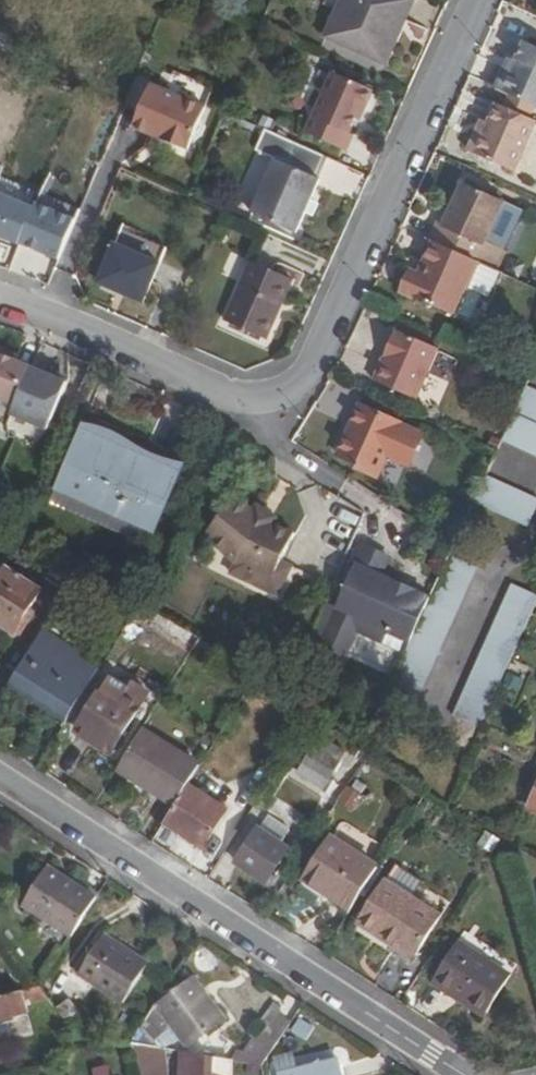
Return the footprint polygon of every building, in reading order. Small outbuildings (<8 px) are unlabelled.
[(357,5),(347,0),(342,0),(339,7),(354,13),(357,5)] [(343,38),(390,59),(406,23),(401,21),(410,0),(360,0),(357,5),(354,13),(343,38)] [(401,21),(406,23),(416,0),(410,0),(401,21)] [(504,86),(514,90),(535,100),(535,39),(535,38),(526,59),(522,68),(513,64),(504,86)] [(499,84),(504,86),(513,64),(522,68),(526,59),(512,53),(499,84)] [(378,88),(338,71),(312,132),(351,149),(358,133),(354,132),(361,116),(365,118),(378,88)] [(154,80),(136,123),(190,146),(209,104),(154,80)] [(509,103),(535,115),(535,100),(514,90),(509,103)] [(518,167),(535,126),(535,115),(509,103),(502,100),(495,117),(488,133),(482,131),(475,147),(518,167)] [(490,114),(482,131),(488,133),(495,117),(490,114)] [(330,154),(290,136),(257,211),(302,231),(311,211),(316,199),(325,177),(321,175),(330,154)] [(442,220),(434,237),(440,239),(483,258),(510,198),(469,180),(457,208),(450,224),(442,220)] [(73,257),(85,207),(0,186),(0,239),(73,257)] [(316,199),(311,211),(318,215),(324,203),(316,199)] [(449,205),(442,220),(450,224),(457,208),(449,205)] [(440,239),(434,237),(425,256),(431,259),(440,239)] [(483,258),(440,239),(431,259),(425,272),(420,270),(411,290),(459,311),(471,283),(489,291),(487,295),(496,300),(501,288),(499,287),(504,276),(507,277),(510,270),(483,258)] [(162,266),(115,246),(97,287),(144,307),(162,266)] [(255,260),(230,321),(272,340),(282,316),(279,315),(295,277),(255,260)] [(411,290),(420,270),(414,267),(405,288),(411,290)] [(380,377),(423,397),(447,345),(404,325),(380,377)] [(34,366),(0,352),(0,397),(19,405),(34,366)] [(52,429),(71,381),(34,366),(19,405),(15,414),(52,429)] [(509,433),(535,446),(535,380),(533,379),(509,433)] [(433,431),(368,403),(355,431),(360,433),(350,456),(367,463),(366,466),(387,475),(396,454),(418,464),(433,431)] [(178,453),(90,416),(61,484),(155,523),(163,503),(158,501),(178,453)] [(360,433),(355,431),(344,453),(350,456),(360,433)] [(479,498),(532,522),(535,514),(535,492),(491,472),(479,498)] [(236,496),(205,539),(234,566),(229,576),(280,600),(310,541),(236,496)] [(383,641),(410,653),(435,597),(385,575),(393,557),(369,546),(325,646),(350,657),(362,631),(367,619),(389,628),(383,641)] [(410,653),(396,684),(423,696),(482,564),(455,552),(435,597),(410,653)] [(20,630),(46,588),(8,565),(0,578),(0,618),(20,630)] [(486,722),(535,612),(535,588),(516,579),(457,709),(486,722)] [(202,638),(146,602),(138,613),(194,650),(202,638)] [(367,619),(362,631),(383,641),(389,628),(367,619)] [(45,630),(12,682),(71,720),(104,667),(45,630)] [(202,638),(194,650),(211,660),(218,648),(202,638)] [(135,686),(107,669),(73,722),(116,750),(143,706),(128,697),(135,686)] [(150,696),(135,686),(128,697),(143,706),(150,696)] [(145,729),(121,768),(178,804),(193,781),(203,765),(145,729)] [(320,744),(304,770),(328,786),(352,750),(338,741),(331,752),(320,744)] [(233,807),(193,781),(178,804),(168,820),(209,846),(233,807)] [(358,813),(367,796),(347,785),(338,803),(358,813)] [(259,828),(239,860),(269,879),(289,847),(259,828)] [(307,876),(355,907),(382,865),(334,834),(307,876)] [(27,905),(77,936),(103,895),(85,884),(54,864),(27,905)] [(446,913),(391,877),(364,920),(400,943),(418,955),(446,913)] [(89,878),(85,884),(103,895),(106,889),(89,878)] [(108,932),(83,971),(128,1000),(153,962),(108,932)] [(517,973),(463,938),(436,980),(452,990),(455,985),(494,1010),(517,973)] [(418,955),(400,943),(396,949),(414,960),(418,955)] [(199,974),(180,989),(193,1007),(213,993),(199,974)] [(455,985),(452,990),(491,1015),(494,1010),(455,985)] [(0,996),(0,1017),(33,1009),(28,989),(0,996)] [(159,1003),(147,1021),(158,1035),(176,1022),(191,1044),(230,1016),(213,993),(193,1007),(180,989),(159,1003)] [(76,996),(58,1003),(77,1029),(102,1034),(76,996)] [(266,1029),(246,1060),(268,1064),(284,1040),(266,1029)] [(144,1074),(162,1074),(156,1044),(137,1040),(144,1074)] [(180,1074),(235,1074),(237,1058),(182,1048),(180,1074)] [(283,1072),(284,1074),(348,1074),(344,1058),(283,1072)]
